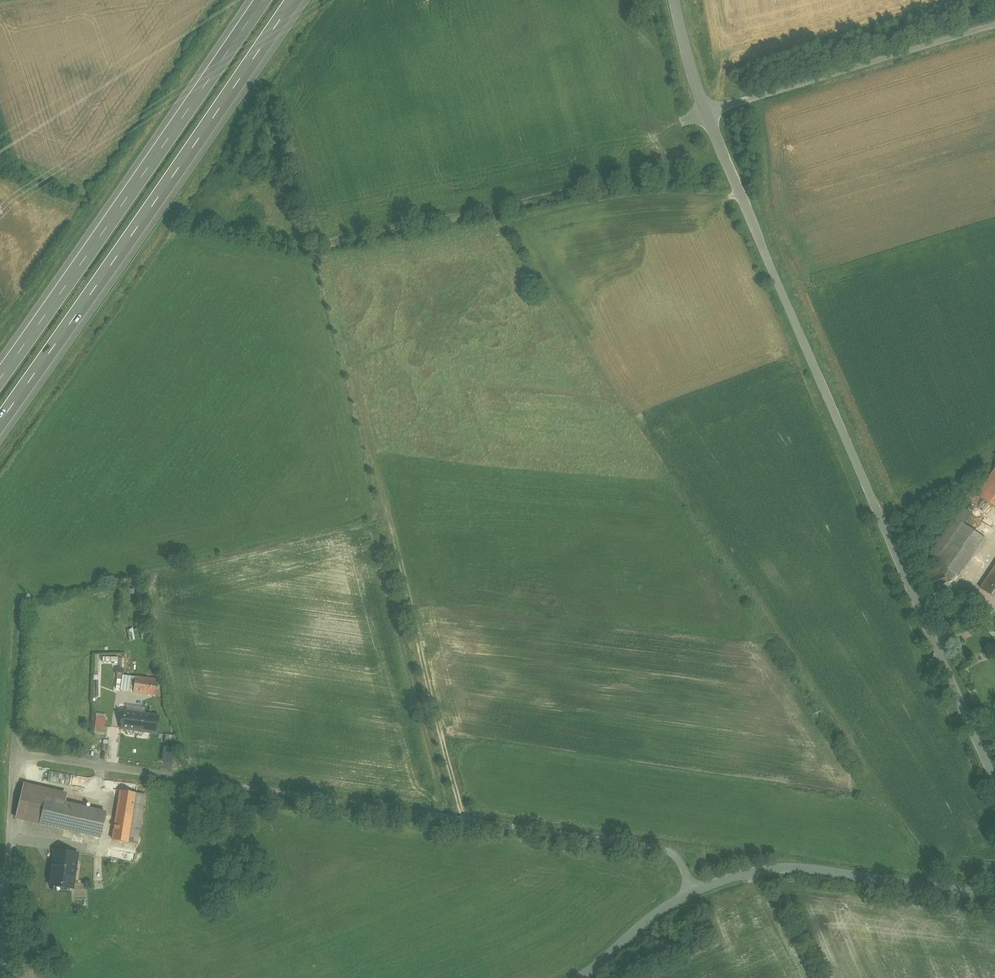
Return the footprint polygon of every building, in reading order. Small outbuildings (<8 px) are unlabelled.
[(979,494),(994,506),(994,471),(979,494)] [(963,508),(929,557),(947,569),(957,576),(959,577),(985,538),(964,524),(971,513),(963,508)] [(981,588),(994,598),(994,567),(981,588)] [(944,573),(926,580),(930,590),(954,581),(957,576),(947,569),(944,573)] [(134,677),(123,675),(121,691),(132,692),(134,677)] [(156,680),(136,677),(134,692),(154,695),(156,680)] [(159,716),(123,711),(121,728),(157,733),(159,716)] [(106,719),(96,717),(95,724),(105,726),(106,719)] [(94,732),(106,734),(107,726),(105,726),(95,724),(94,732)] [(49,770),(47,778),(57,780),(59,773),(49,770)] [(68,792),(24,782),(15,819),(40,824),(45,799),(66,803),(68,792)] [(145,794),(120,790),(113,840),(137,845),(145,794)] [(66,803),(45,799),(40,824),(101,838),(106,813),(70,805),(70,804),(66,803)] [(74,889),(79,853),(53,849),(48,886),(74,889)]
